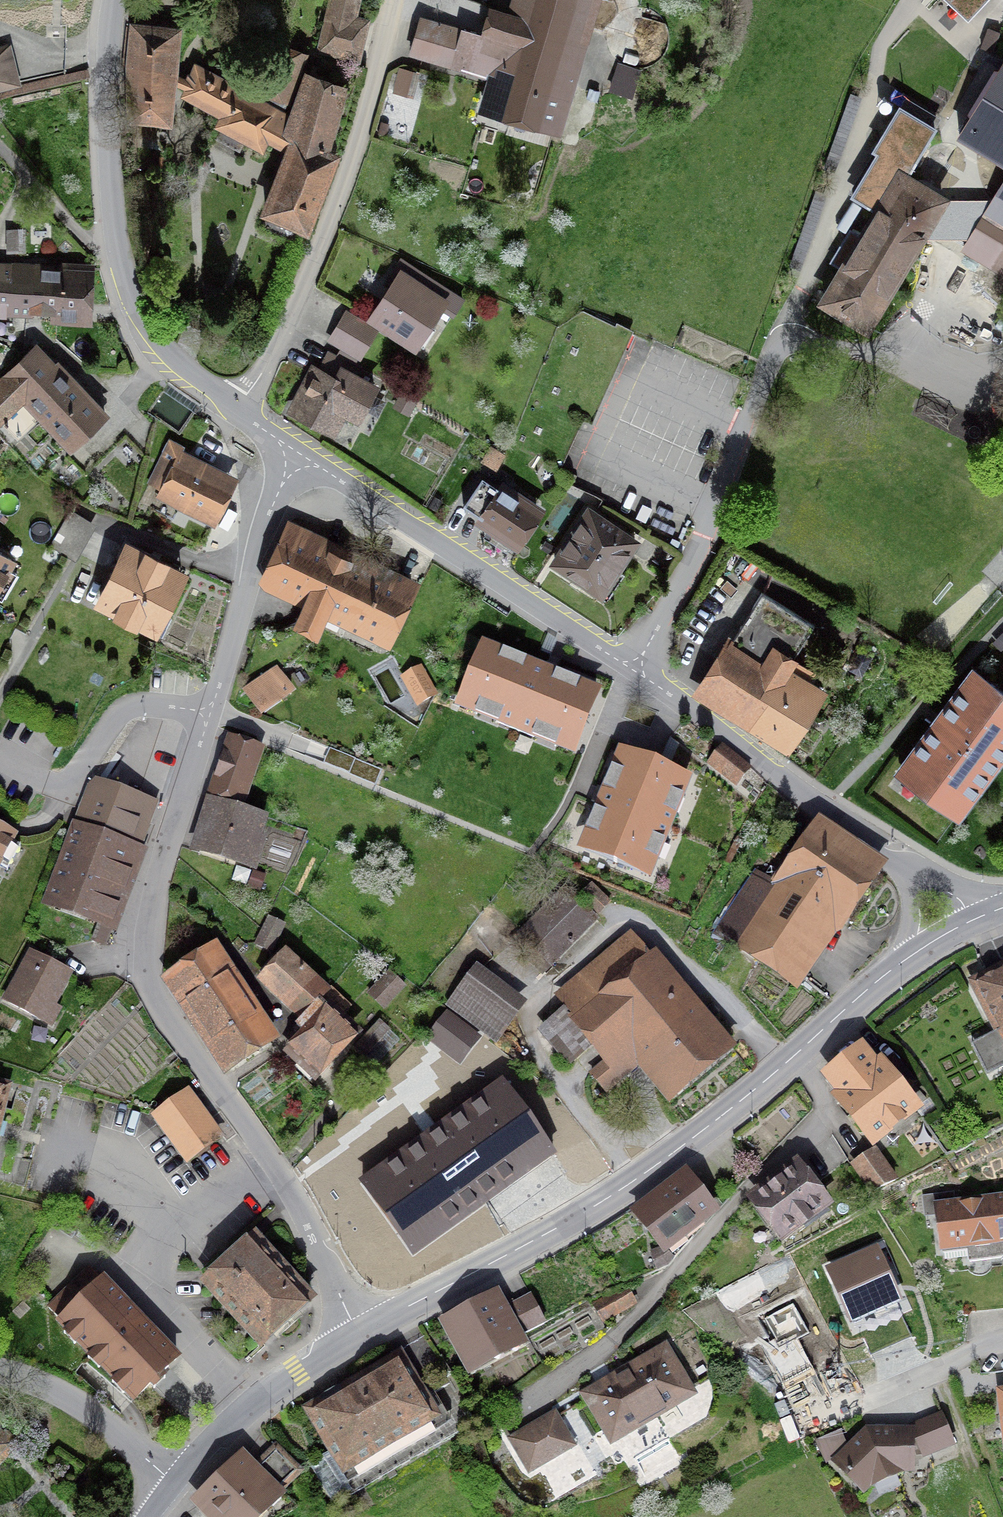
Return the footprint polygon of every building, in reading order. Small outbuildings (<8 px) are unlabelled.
[(322,48),(362,57),(369,27),(356,24),(361,0),(333,0),(322,48)] [(512,7),(493,2),(486,26),(425,9),(411,57),(492,81),(484,109),(568,134),(608,0),(515,0),(512,7)] [(967,23),(988,0),(943,0),(967,23)] [(191,26),(133,21),(132,122),(180,128),(183,102),(186,67),(191,26)] [(0,50),(0,88),(22,83),(14,46),(0,50)] [(400,64),(385,116),(413,124),(429,73),(400,64)] [(183,102),(227,120),(225,135),(263,153),(269,142),(286,152),(298,113),(186,67),(183,102)] [(365,89),(311,70),(298,113),(286,152),(266,218),(316,236),(346,158),(365,89)] [(960,143),(1002,165),(1002,72),(960,143)] [(946,126),(908,104),(852,198),(880,213),(823,305),(869,329),(951,190),(919,172),(946,126)] [(25,229),(6,230),(6,254),(25,254),(25,229)] [(986,265),(1002,274),(1002,235),(986,265)] [(46,267),(0,266),(0,315),(45,316),(46,267)] [(46,267),(45,316),(96,317),(97,268),(46,267)] [(454,302),(404,270),(372,319),(422,352),(454,302)] [(348,311),(331,341),(363,359),(380,330),(348,311)] [(41,343),(0,376),(0,418),(3,421),(30,401),(72,454),(114,416),(41,343)] [(339,376),(316,364),(290,413),(351,446),(383,386),(344,366),(339,376)] [(401,394),(393,409),(409,417),(417,403),(401,394)] [(506,456),(491,446),(481,463),(496,472),(506,456)] [(243,474),(181,449),(161,497),(222,523),(243,474)] [(549,509),(504,479),(478,518),(524,548),(549,509)] [(644,539),(592,506),(555,564),(607,597),(644,539)] [(261,583),(308,604),(337,540),(290,519),(261,583)] [(337,540),(308,604),(298,626),(324,638),(333,618),(392,645),(422,579),(337,540)] [(201,574),(135,541),(105,604),(168,635),(201,574)] [(0,543),(0,600),(24,556),(0,543)] [(769,658),(734,636),(698,692),(793,752),(831,691),(798,670),(805,658),(779,642),(769,658)] [(483,637),(456,704),(574,753),(602,686),(483,637)] [(281,662),(245,688),(265,717),(303,692),(281,662)] [(977,662),(898,773),(971,819),(1002,773),(1002,679),(977,662)] [(422,665),(403,676),(419,703),(438,692),(422,665)] [(210,796),(250,808),(269,745),(229,733),(210,796)] [(692,772),(618,742),(576,845),(651,875),(692,772)] [(724,744),(709,762),(737,786),(753,769),(724,744)] [(130,790),(94,777),(45,910),(118,936),(166,803),(130,790)] [(280,817),(250,808),(210,796),(195,849),(264,869),(280,817)] [(894,864),(825,818),(740,947),(803,989),(848,922),(854,925),(894,864)] [(0,826),(0,887),(26,842),(0,826)] [(594,883),(582,894),(600,913),(612,901),(594,883)] [(601,919),(568,886),(514,939),(546,972),(601,919)] [(286,923),(270,915),(256,944),(273,952),(286,923)] [(642,926),(552,996),(620,1081),(641,1066),(670,1106),(745,1058),(642,926)] [(221,942),(167,976),(229,1073),(283,1038),(221,942)] [(299,1019),(329,989),(286,946),(256,976),(299,1019)] [(78,974),(31,949),(1,1004),(48,1029),(78,974)] [(530,1003),(480,966),(449,1007),(498,1044),(530,1003)] [(976,983),(1002,1038),(1002,970),(976,983)] [(370,993),(386,1009),(407,987),(390,971),(370,993)] [(327,1005),(287,1046),(317,1076),(358,1035),(327,1005)] [(460,1063),(481,1037),(447,1010),(426,1036),(460,1063)] [(360,1041),(377,1057),(397,1035),(381,1020),(360,1041)] [(880,1038),(825,1078),(878,1150),(932,1108),(880,1038)] [(502,1077),(358,1180),(413,1255),(557,1152),(502,1077)] [(0,1087),(0,1158),(16,1090),(0,1087)] [(195,1089),(157,1115),(196,1162),(230,1137),(195,1089)] [(874,1147),(850,1163),(870,1195),(895,1179),(874,1147)] [(802,1160),(749,1198),(784,1243),(834,1205),(802,1160)] [(686,1165),(632,1207),(666,1250),(720,1208),(686,1165)] [(940,1206),(947,1254),(1002,1245),(1002,1197),(940,1206)] [(255,1233),(201,1282),(268,1347),(318,1300),(255,1233)] [(879,1242),(825,1266),(851,1323),(904,1299),(879,1242)] [(97,1275),(52,1321),(135,1402),(180,1356),(97,1275)] [(499,1286),(440,1317),(470,1375),(529,1345),(523,1333),(507,1302),(499,1286)] [(629,1287),(597,1305),(607,1323),(639,1305),(629,1287)] [(545,1322),(528,1291),(507,1302),(523,1333),(545,1322)] [(805,1300),(752,1323),(777,1380),(830,1357),(805,1300)] [(670,1342),(585,1395),(617,1447),(703,1395),(670,1342)] [(413,1355),(318,1410),(359,1480),(453,1426),(413,1355)] [(915,1420),(915,1424),(915,1438),(923,1457),(956,1444),(942,1410),(915,1420)] [(558,1411),(511,1439),(533,1475),(580,1447),(558,1411)] [(826,1463),(831,1460),(864,1492),(870,1486),(904,1472),(915,1471),(915,1438),(915,1424),(866,1425),(847,1442),(841,1429),(816,1440),(826,1463)] [(17,1446),(0,1431),(0,1463),(17,1446)] [(282,1444),(261,1464),(291,1493),(311,1473),(282,1444)] [(199,1502),(214,1516),(273,1516),(294,1496),(291,1493),(261,1464),(250,1452),(199,1502)]
